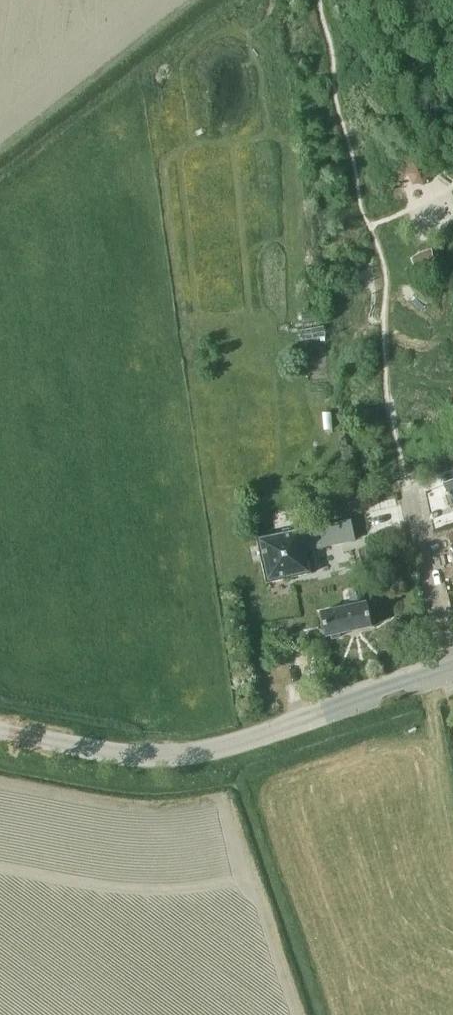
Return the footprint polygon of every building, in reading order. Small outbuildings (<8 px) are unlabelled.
[(409,172),(411,184),(430,181),(428,169),(409,172)] [(426,262),(419,264),(421,272),(428,270),(428,269),(438,266),(436,258),(426,261),(426,262)] [(443,484),(450,505),(452,504),(452,481),(443,484)] [(306,550),(340,543),(353,540),(349,520),(307,529),(307,527),(301,528),(256,537),(265,583),(311,573),(306,550)] [(374,570),(370,547),(358,549),(362,572),(374,570)] [(364,602),(361,588),(348,591),(351,605),(320,612),(325,636),(370,626),(365,602),(364,602)]
